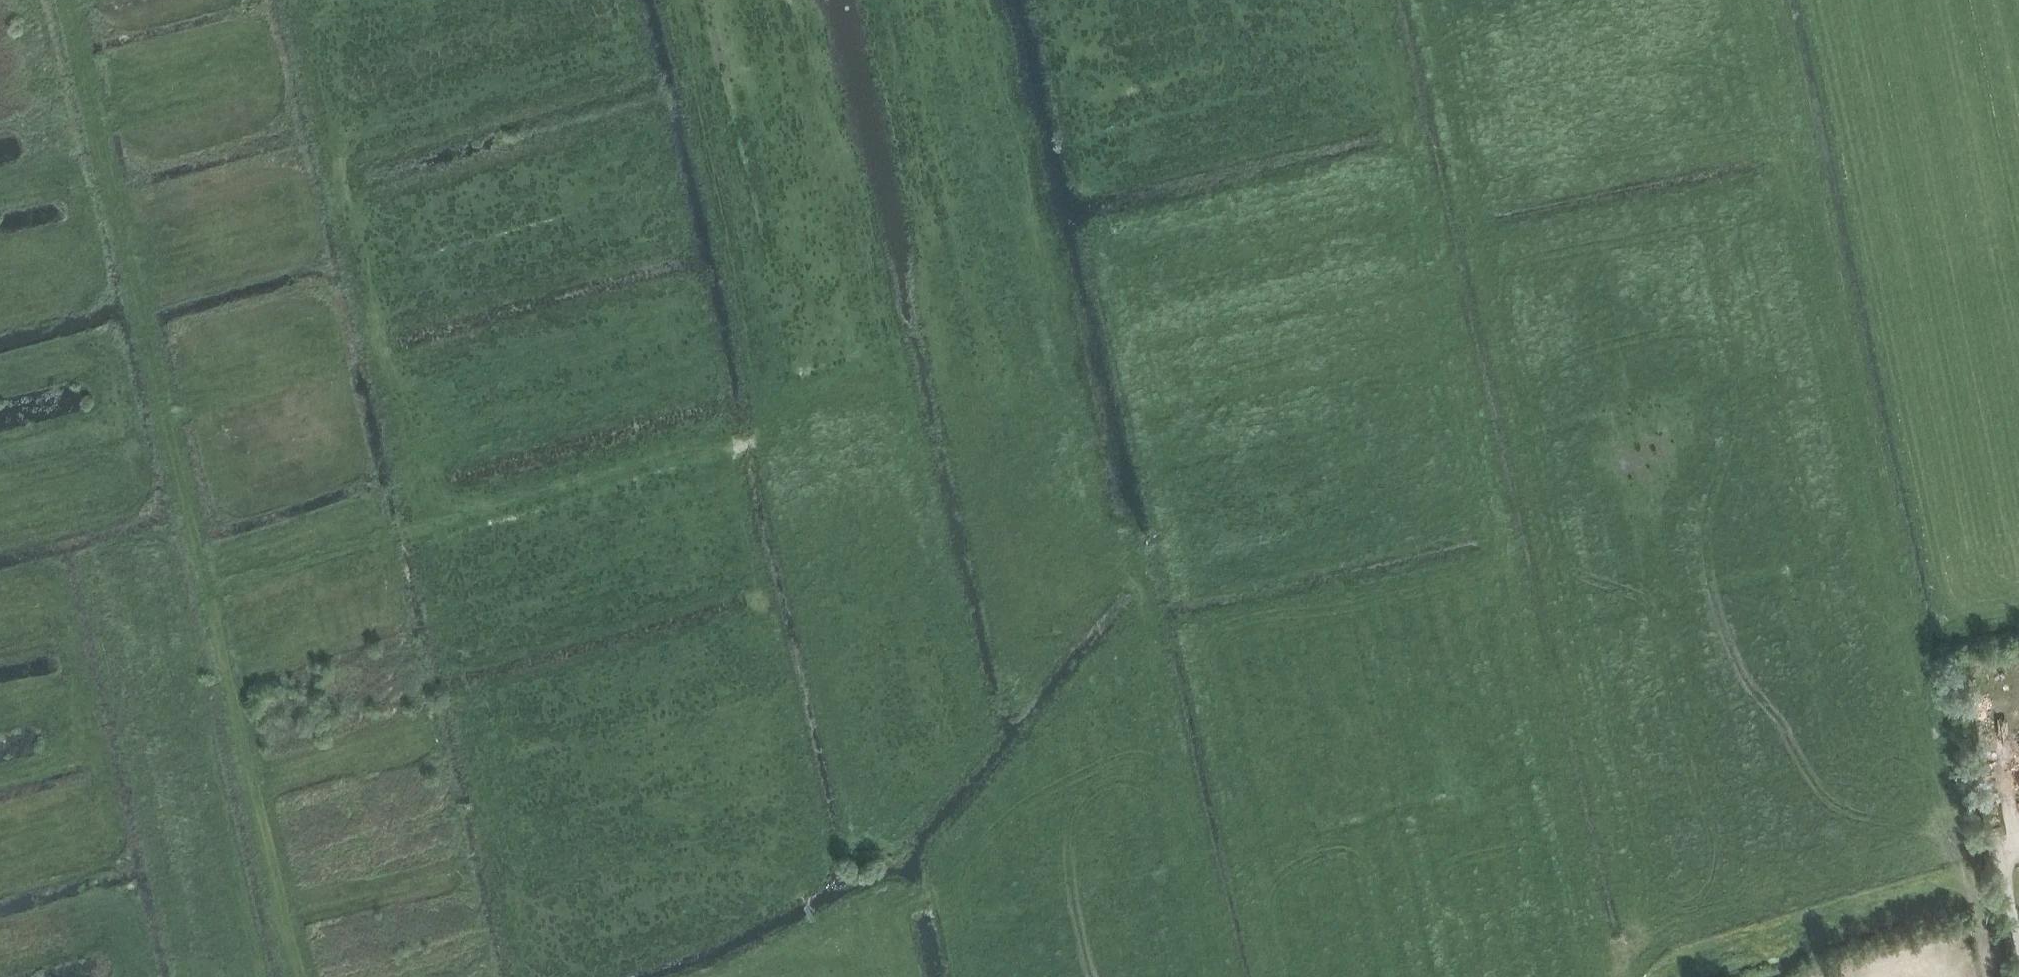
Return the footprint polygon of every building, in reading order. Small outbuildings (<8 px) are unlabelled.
[(1978,781),(1993,778),(1990,765),(1975,768),(1978,781)] [(1811,969),(1782,976),(1813,976),(1811,969)]
